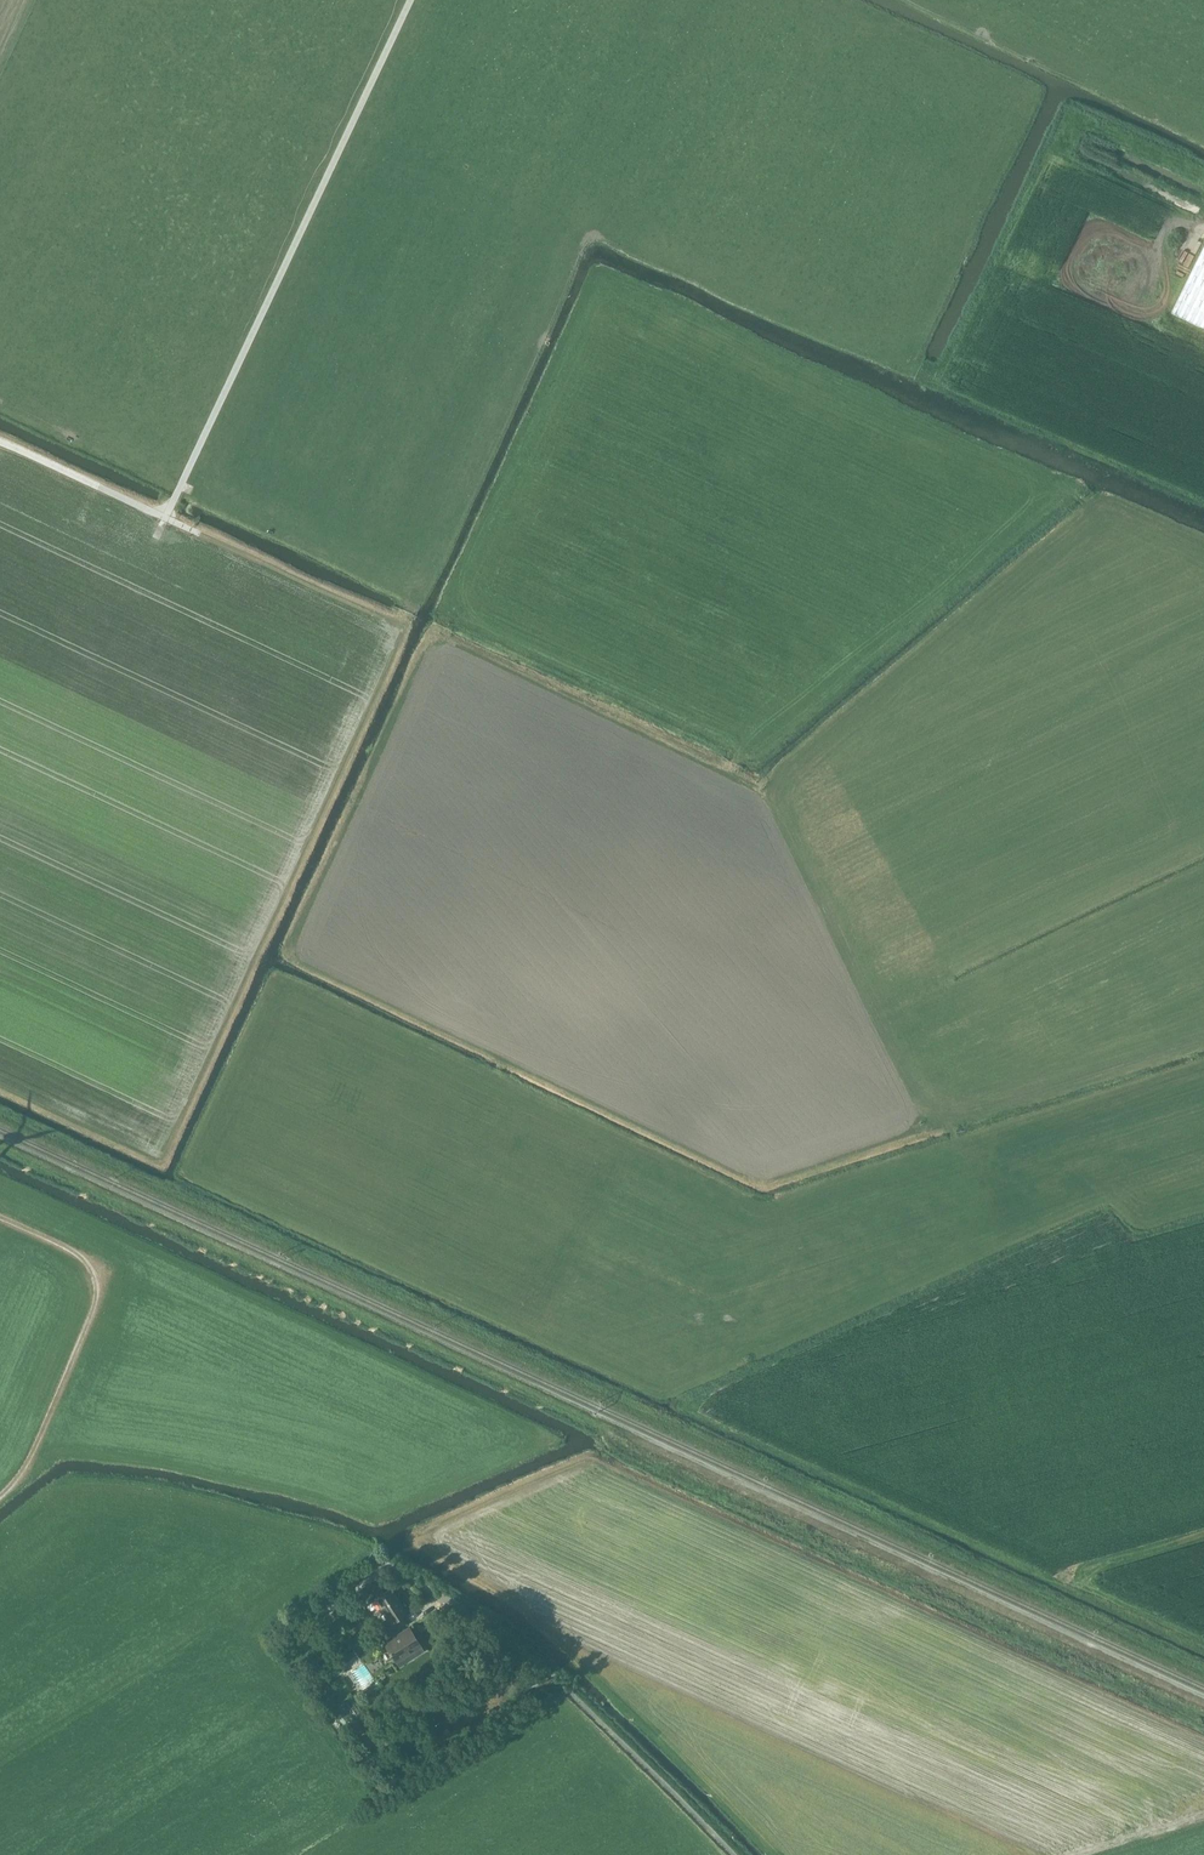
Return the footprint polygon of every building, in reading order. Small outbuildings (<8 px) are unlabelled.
[(1174,313),(1203,328),(1203,253),(1174,313)] [(339,1595),(343,1593),(338,1585),(320,1597),(325,1604),(339,1595)] [(376,1599),(392,1623),(407,1613),(392,1589),(376,1599)] [(343,1603),(339,1595),(325,1604),(329,1612),(343,1603)] [(310,1610),(304,1607),(299,1616),(306,1619),(310,1610)] [(410,1618),(420,1615),(418,1609),(408,1612),(410,1618)] [(413,1650),(420,1645),(410,1628),(396,1636),(389,1624),(374,1633),(379,1642),(384,1639),(386,1643),(397,1662),(414,1651),(413,1650)] [(354,1650),(334,1664),(339,1672),(360,1658),(354,1650)] [(435,1712),(425,1719),(432,1728),(442,1722),(435,1712)] [(467,1731),(457,1717),(451,1721),(461,1735),(467,1731)]
